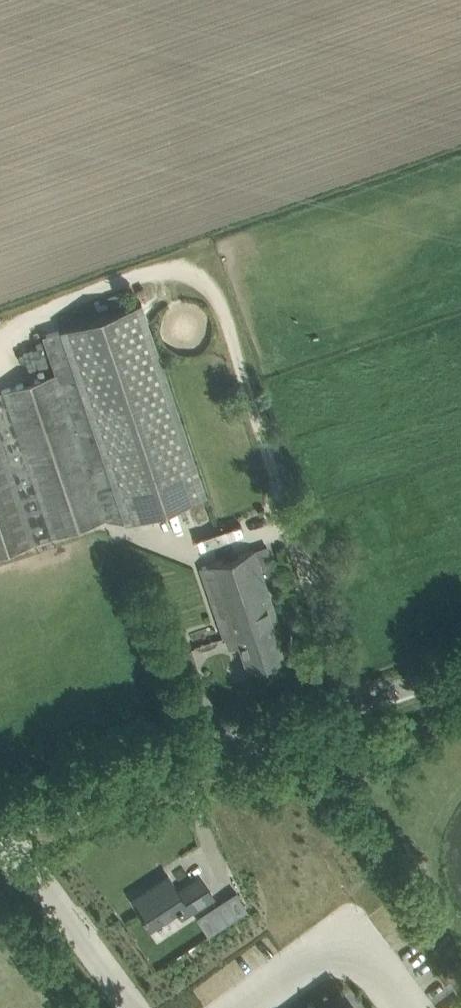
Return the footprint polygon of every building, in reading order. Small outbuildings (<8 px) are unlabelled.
[(61,330),(43,336),(55,373),(58,372),(58,375),(105,515),(122,509),(126,523),(208,495),(142,302),(61,330)] [(9,352),(2,340),(0,341),(0,357),(9,352)] [(0,391),(0,554),(106,519),(105,515),(58,375),(58,372),(55,373),(0,391)] [(256,550),(202,568),(215,609),(224,637),(237,633),(240,644),(248,670),(284,658),(272,622),(278,620),(272,601),(269,591),(264,575),(256,550)] [(185,681),(201,675),(192,649),(176,654),(185,681)] [(179,891),(169,876),(133,899),(151,926),(177,908),(183,917),(214,897),(201,877),(179,891)] [(245,910),(233,891),(193,916),(206,935),(245,910)]
